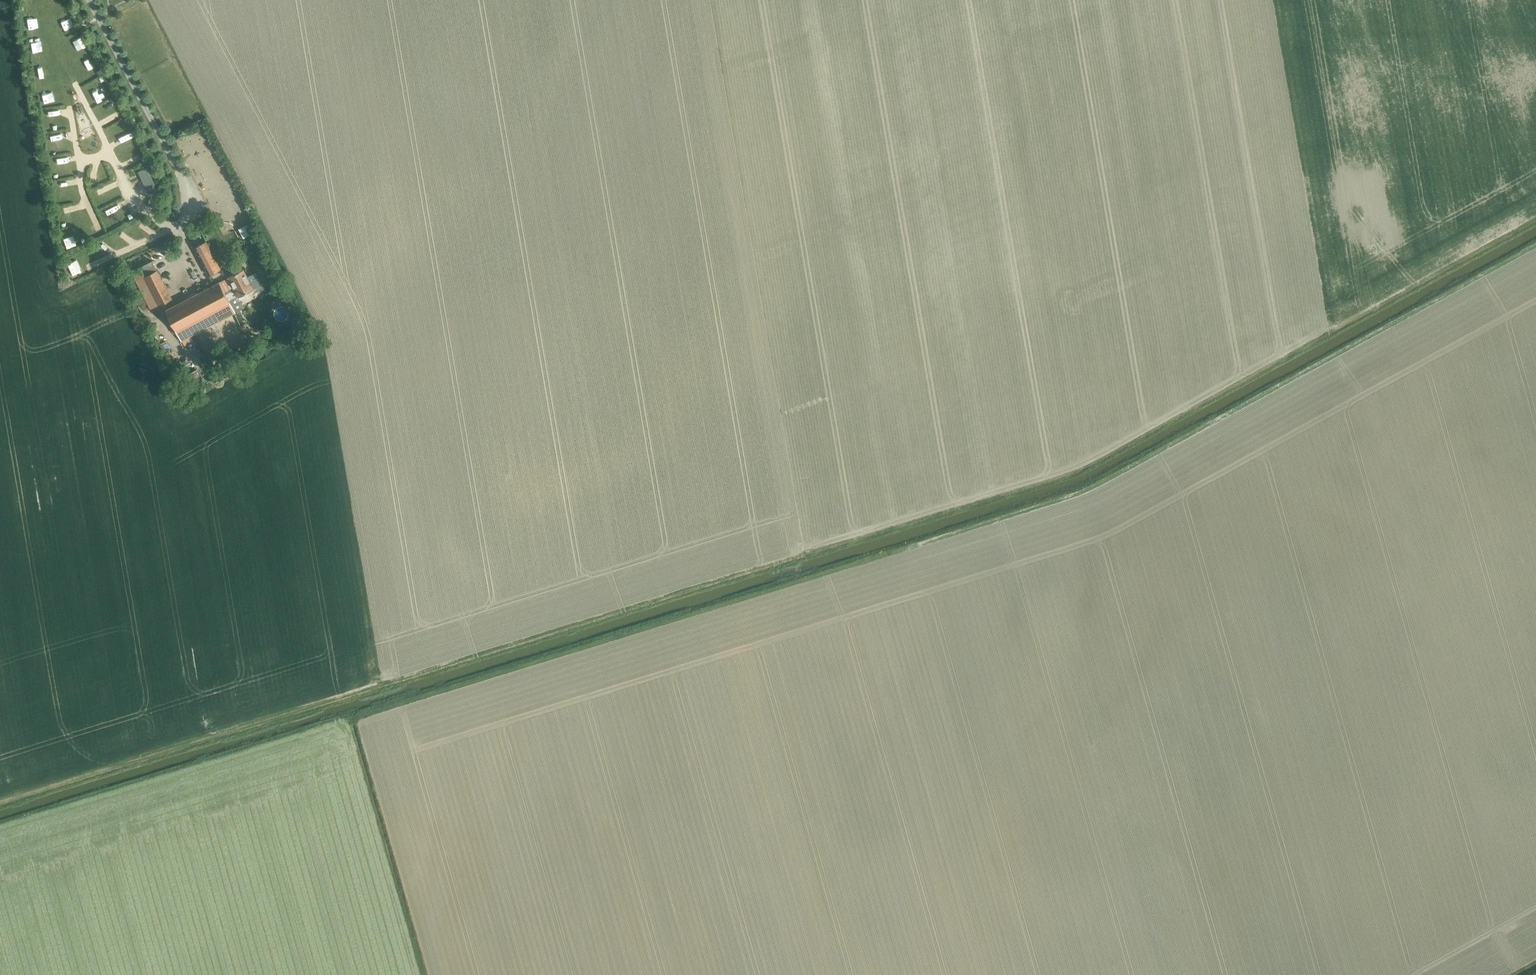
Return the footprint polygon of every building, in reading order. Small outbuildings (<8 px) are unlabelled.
[(113,8),(122,4),(121,0),(119,0),(111,3),(113,8)] [(82,40),(88,38),(85,27),(78,30),(82,40)] [(91,61),(97,59),(92,49),(87,52),(91,61)] [(42,70),(51,67),(49,59),(40,61),(42,70)] [(99,81),(93,84),(98,95),(104,92),(99,81)] [(54,83),(44,86),(46,94),(56,92),(54,83)] [(84,127),(93,124),(89,115),(81,118),(84,127)] [(127,149),(130,154),(142,149),(139,144),(127,149)] [(143,159),(137,161),(148,186),(154,183),(143,159)] [(89,165),(92,174),(102,170),(98,161),(89,165)] [(190,165),(182,168),(188,181),(196,178),(190,165)] [(95,189),(106,184),(104,179),(93,183),(95,189)] [(104,210),(114,204),(111,200),(101,205),(104,210)] [(138,214),(127,219),(129,225),(140,220),(138,214)] [(76,222),(64,225),(67,236),(78,234),(76,222)] [(104,245),(109,241),(105,234),(99,237),(104,245)] [(194,247),(208,274),(220,268),(206,241),(194,247)] [(73,264),(79,263),(77,252),(70,253),(73,264)] [(131,271),(150,309),(172,298),(152,260),(131,271)] [(237,295),(238,296),(253,288),(243,269),(228,277),(234,288),(225,293),(219,281),(165,310),(181,341),(235,312),(229,300),(237,295)]
